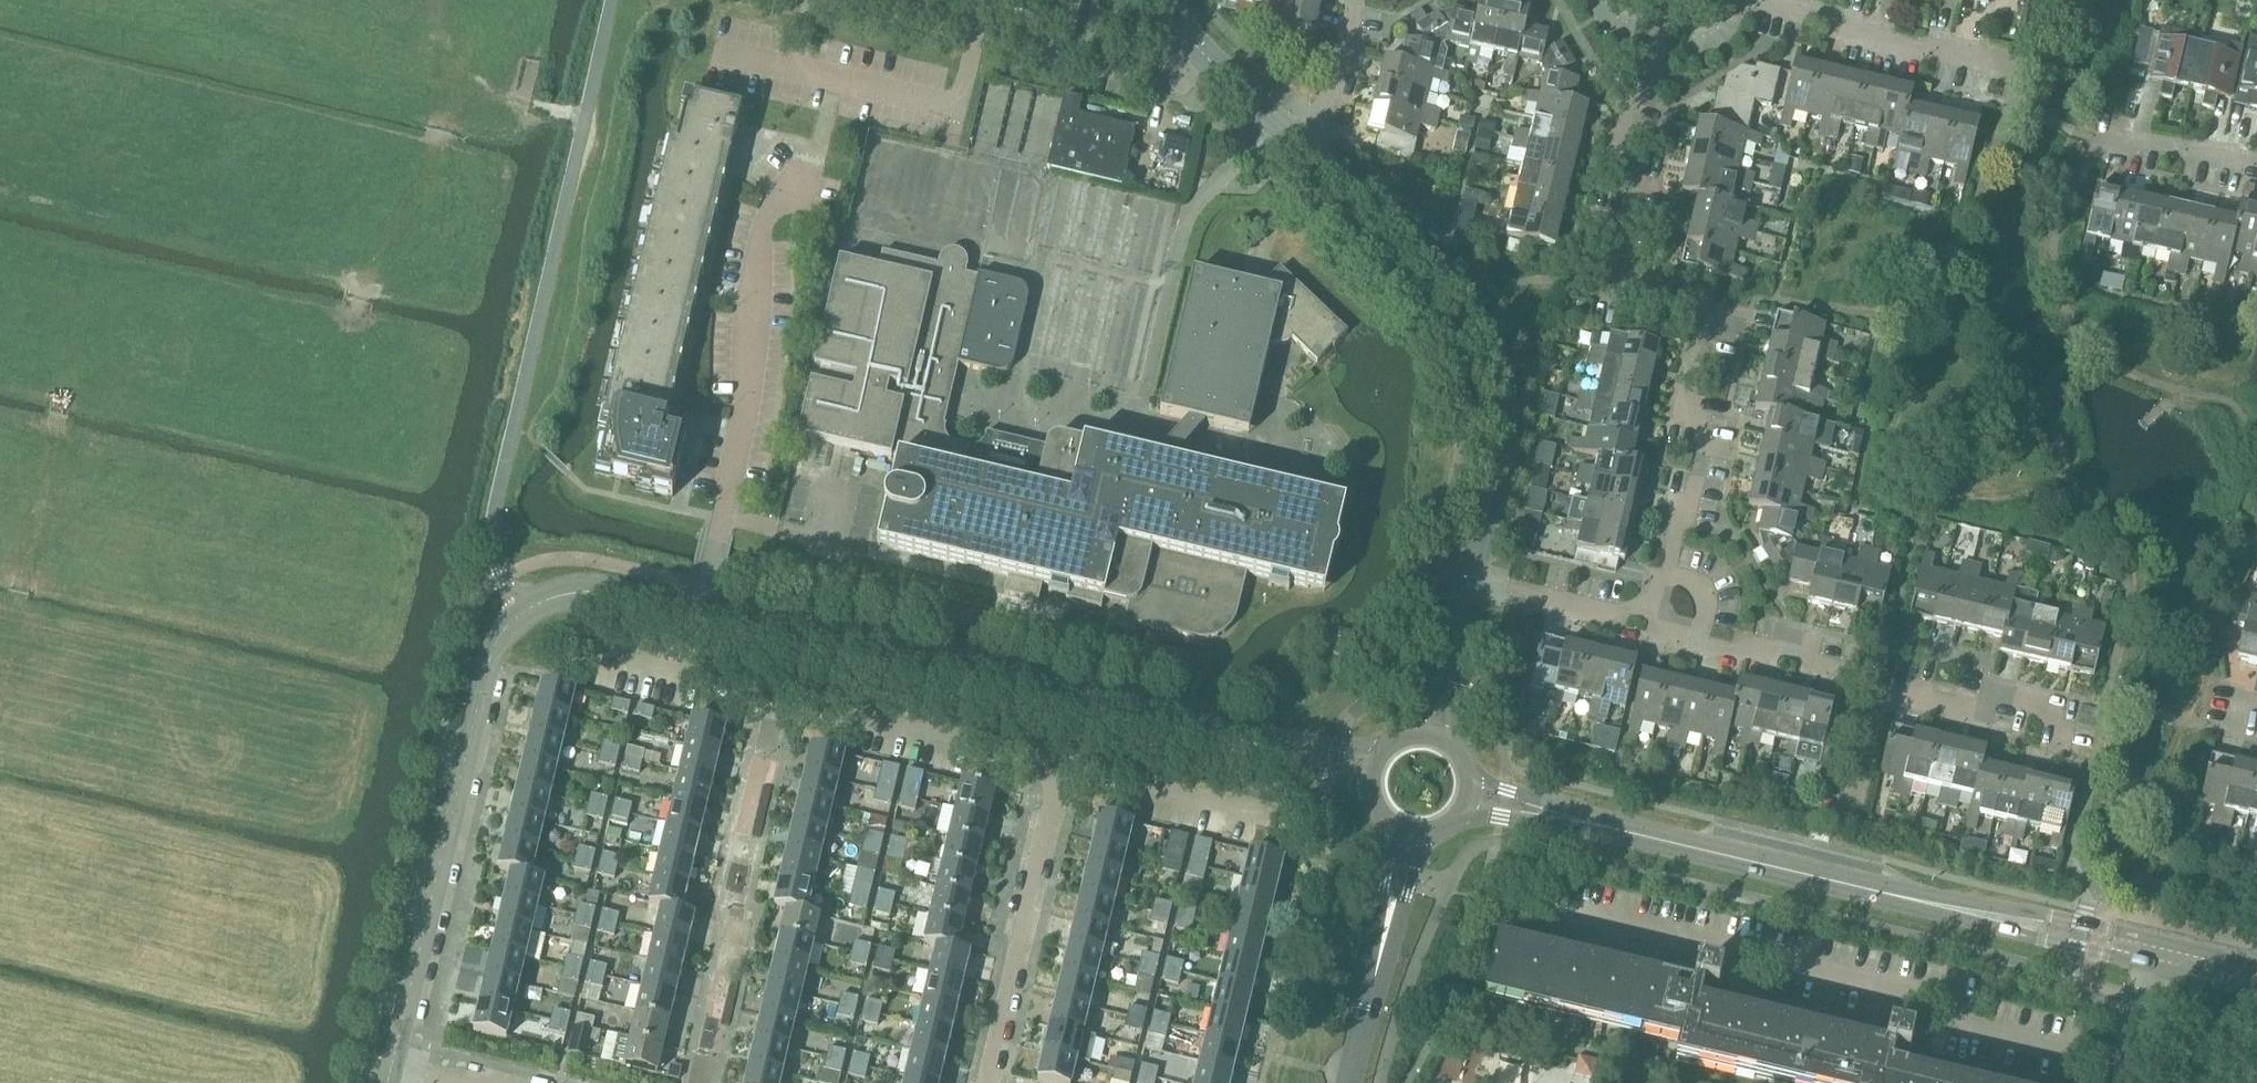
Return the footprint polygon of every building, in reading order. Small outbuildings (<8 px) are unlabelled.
[(959,2),(1033,19),(1035,11),(1040,13),(1043,0),(960,0),(959,2)] [(1290,0),(1270,0),(1268,8),(1254,5),(1251,16),(1314,31),(1319,7),(1290,0)] [(1506,6),(1482,0),(1481,0),(1477,15),(1478,16),(1470,48),(1469,48),(1466,62),(1476,65),(1480,50),(1495,54),(1506,6)] [(1506,6),(1495,54),(1508,57),(1504,72),(1515,74),(1518,59),(1517,59),(1524,27),(1525,27),(1529,11),(1506,6)] [(1427,20),(1443,45),(1447,43),(1469,48),(1470,48),(1478,16),(1477,15),(1454,10),(1450,26),(1444,25),(1438,14),(1427,20)] [(1443,45),(1427,20),(1417,26),(1423,37),(1422,44),(1405,40),(1399,63),(1399,64),(1432,71),(1433,70),(1438,47),(1443,45)] [(1542,70),(1567,54),(1561,43),(1550,50),(1544,49),(1548,32),(1525,27),(1524,27),(1517,59),(1518,59),(1538,64),(1542,70)] [(2145,65),(2153,30),(2141,27),(2132,62),(2145,65)] [(2161,29),(2150,75),(2163,78),(2159,96),(2170,99),(2173,87),(2189,91),(2199,48),(2202,38),(2175,32),(2161,29)] [(2199,48),(2189,91),(2204,94),(2201,106),(2214,109),(2218,91),(2231,94),(2242,48),(2227,44),(2202,38),(2199,48)] [(2238,84),(2251,88),(2247,106),(2256,108),(2256,40),(2249,38),(2238,84)] [(1567,54),(1542,70),(1544,74),(1539,95),(1539,96),(1572,104),(1572,103),(1578,80),(1562,76),(1563,70),(1573,64),(1567,54)] [(1379,83),(1427,95),(1431,81),(1445,84),(1448,74),(1433,70),(1432,71),(1399,64),(1399,63),(1384,60),(1379,83)] [(1807,117),(1819,68),(1795,62),(1792,73),(1784,103),(1779,126),(1789,129),(1793,113),(1807,117)] [(1743,67),(1725,78),(1719,102),(1714,100),(1709,124),(1708,126),(1746,135),(1746,134),(1754,102),(1770,106),(1772,100),(1784,103),(1792,73),(1755,65),(1754,70),(1743,67)] [(1826,137),(1842,73),(1819,68),(1807,117),(1821,120),(1817,135),(1826,137)] [(1853,128),(1865,79),(1842,73),(1826,137),(1835,139),(1839,124),(1853,128)] [(1873,148),(1888,85),(1865,79),(1853,128),(1867,131),(1863,146),(1873,148)] [(1373,107),(1437,121),(1439,112),(1424,108),(1427,95),(1379,83),(1373,107)] [(1888,85),(1873,148),(1882,151),(1886,135),(1898,138),(1899,138),(1907,105),(1909,105),(1912,91),(1888,85)] [(1533,120),(1582,131),(1588,107),(1572,103),(1572,104),(1539,96),(1539,95),(1524,92),(1522,102),(1537,106),(1533,120)] [(671,140),(662,176),(603,425),(610,426),(598,474),(641,484),(639,491),(672,499),(686,441),(664,437),(667,424),(661,423),(724,156),(731,157),(742,111),(688,98),(677,141),(671,140)] [(1122,187),(1128,162),(1135,130),(1079,116),(1082,103),(1065,99),(1048,169),(1122,187)] [(1931,111),(1909,105),(1907,105),(1899,138),(1898,138),(1895,153),(1910,157),(1906,172),(1915,174),(1931,111)] [(1437,121),(1373,107),(1368,130),(1381,133),(1376,151),(1412,159),(1415,142),(1416,142),(1419,127),(1434,131),(1437,121)] [(1942,165),(1954,116),(1931,111),(1915,174),(1925,177),(1929,162),(1942,165)] [(1979,122),(1976,122),(1954,116),(1942,165),(1956,168),(1953,183),(1963,186),(1979,122)] [(1582,131),(1533,120),(1530,133),(1515,130),(1513,139),(1577,154),(1582,131)] [(1693,145),(1741,157),(1745,144),(1759,147),(1761,137),(1746,134),(1746,135),(1708,126),(1709,124),(1699,122),(1693,145)] [(1577,154),(1513,139),(1510,149),(1526,153),(1523,166),(1571,177),(1577,154)] [(1687,169),(1750,184),(1753,174),(1738,171),(1741,157),(1693,145),(1687,169)] [(1786,168),(1773,165),(1768,188),(1781,191),(1786,168)] [(1502,185),(1566,201),(1571,177),(1523,166),(1519,180),(1504,176),(1502,185)] [(1750,184),(1687,169),(1681,193),(1696,197),(1697,195),(1730,204),(1730,202),(1733,190),(1748,193),(1750,184)] [(1566,201),(1502,185),(1500,195),(1515,199),(1511,213),(1519,215),(1560,225),(1566,201)] [(1893,187),(1892,203),(1928,205),(1929,190),(1893,187)] [(2115,221),(2121,194),(2097,188),(2081,252),(2091,255),(2095,239),(2110,242),(2115,221)] [(1464,191),(1462,201),(1482,206),(1484,195),(1464,191)] [(2129,263),(2144,200),(2121,194),(2115,221),(2110,242),(2123,245),(2120,261),(2129,263)] [(1691,219),(1755,234),(1757,225),(1742,221),(1746,206),(1730,202),(1730,204),(1697,195),(1696,197),(1691,219)] [(2160,235),(2167,205),(2144,200),(2129,263),(2138,266),(2142,250),(2156,253),(2160,235)] [(2181,253),(2191,211),(2167,205),(2160,235),(2156,253),(2169,256),(2166,272),(2176,274),(2181,253)] [(2256,241),(2256,209),(2240,205),(2236,221),(2237,221),(2229,254),(2231,254),(2243,257),(2239,272),(2249,275),(2256,241)] [(2203,264),(2214,216),(2191,211),(2181,253),(2176,274),(2185,277),(2189,261),(2203,264)] [(1560,225),(1519,215),(1511,213),(1508,227),(1493,223),(1490,234),(1554,249),(1560,225)] [(2237,221),(2236,221),(2214,216),(2203,264),(2217,267),(2213,283),(2223,285),(2231,254),(2229,254),(2237,221)] [(1455,230),(1475,234),(1478,223),(1458,218),(1455,230)] [(1685,242),(1734,254),(1738,240),(1753,243),(1755,234),(1691,219),(1685,242)] [(1519,244),(1509,242),(1506,252),(1516,255),(1519,244)] [(1743,281),(1746,271),(1731,267),(1734,254),(1685,242),(1679,266),(1743,281)] [(811,384),(798,438),(891,460),(891,458),(898,459),(877,547),(951,565),(1007,578),(1003,595),(1038,603),(1042,586),(1049,588),(1048,594),(1066,598),(1065,601),(1101,609),(1103,601),(1127,606),(1123,623),(1195,640),(1197,641),(1200,641),(1202,641),(1205,641),(1207,641),(1210,641),(1212,640),(1214,639),(1217,638),(1219,637),(1221,636),(1223,635),(1225,633),(1227,632),(1229,630),(1230,628),(1232,626),(1233,624),(1234,622),(1235,620),(1236,618),(1237,615),(1237,613),(1238,611),(1245,579),(1246,575),(1324,594),(1345,505),(1138,456),(1140,451),(1119,446),(1118,452),(1062,438),(1060,438),(1059,438),(1057,438),(1055,439),(1053,439),(1052,440),(1050,441),(1049,442),(1048,444),(1047,445),(1046,447),(1046,448),(986,434),(985,438),(985,439),(984,440),(984,441),(983,442),(983,443),(982,444),(981,445),(980,446),(979,446),(978,447),(977,447),(976,448),(975,448),(973,448),(972,448),(971,448),(970,448),(969,448),(955,445),(954,444),(953,444),(952,444),(952,443),(951,443),(950,442),(949,441),(948,441),(948,440),(947,439),(947,438),(946,437),(946,436),(945,435),(945,433),(945,432),(945,431),(945,430),(945,429),(946,427),(944,426),(951,398),(958,366),(996,374),(997,375),(999,375),(1000,375),(1001,375),(1002,374),(1003,374),(1005,374),(1006,373),(1007,373),(1008,372),(1009,371),(1010,370),(1010,369),(1011,368),(1012,367),(1012,366),(1013,365),(1013,364),(1028,301),(1028,300),(1028,299),(1028,298),(1028,296),(1028,295),(1027,294),(1027,293),(1026,292),(1026,291),(1025,290),(1024,289),(1023,288),(1022,287),(1021,286),(1019,285),(1018,285),(1017,285),(979,276),(978,275),(977,278),(966,275),(968,269),(968,267),(968,265),(968,263),(967,260),(966,259),(965,257),(964,255),(962,254),(961,253),(959,252),(957,251),(955,251),(953,251),(951,251),(949,252),(947,253),(945,254),(943,255),(942,257),(941,258),(939,262),(938,268),(936,268),(937,266),(882,253),(878,270),(840,261),(814,369),(821,370),(818,385),(811,384)] [(2085,284),(2090,265),(2079,262),(2074,282),(2085,284)] [(1260,290),(1239,285),(1193,274),(1160,415),(1190,422),(1189,423),(1198,431),(1204,425),(1248,436),(1269,347),(1274,348),(1279,347),(1283,346),(1288,344),(1291,341),(1317,364),(1333,348),(1333,349),(1347,334),(1279,269),(1260,290)] [(1825,326),(1776,315),(1770,339),(1834,354),(1836,344),(1821,341),(1825,326)] [(1589,356),(1653,371),(1659,347),(1610,335),(1607,350),(1592,346),(1589,356)] [(1834,354),(1770,339),(1765,362),(1814,374),(1817,360),(1832,363),(1834,354)] [(1653,371),(1589,356),(1587,365),(1602,369),(1599,382),(1648,393),(1653,371)] [(1814,374),(1765,362),(1760,386),(1823,401),(1826,391),(1811,387),(1814,374)] [(1648,393),(1599,382),(1596,396),(1581,393),(1578,402),(1642,417),(1648,393)] [(1823,401),(1760,386),(1754,409),(1769,413),(1770,411),(1803,419),(1804,418),(1807,406),(1821,409),(1823,401)] [(1543,414),(1557,415),(1558,392),(1544,391),(1543,414)] [(1588,429),(1636,440),(1642,417),(1578,402),(1576,412),(1591,415),(1588,429)] [(1770,411),(1769,413),(1764,435),(1813,447),(1816,433),(1831,437),(1834,425),(1804,418),(1803,419),(1770,411)] [(1636,440),(1588,429),(1584,442),(1570,439),(1567,450),(1598,457),(1598,456),(1630,464),(1631,463),(1636,440)] [(1813,447),(1764,435),(1759,458),(1822,474),(1825,463),(1810,460),(1813,447)] [(1529,481),(1547,487),(1561,444),(1543,439),(1529,481)] [(1598,456),(1598,457),(1595,470),(1580,466),(1578,475),(1641,490),(1647,467),(1631,463),(1630,464),(1598,456)] [(1822,474),(1759,458),(1753,482),(1802,494),(1806,479),(1820,483),(1822,474)] [(1641,490),(1578,475),(1575,485),(1591,489),(1587,502),(1635,514),(1641,490)] [(1797,516),(1796,517),(1811,521),(1813,510),(1799,507),(1802,494),(1753,482),(1748,506),(1763,509),(1764,508),(1797,516)] [(1529,507),(1546,510),(1550,488),(1533,485),(1529,507)] [(1572,501),(1569,512),(1566,522),(1630,537),(1635,514),(1587,502),(1587,504),(1572,501)] [(1769,560),(1794,545),(1791,540),(1796,517),(1797,516),(1764,508),(1763,509),(1758,533),(1774,537),(1772,543),(1762,550),(1769,560)] [(1630,537),(1566,522),(1564,532),(1579,535),(1576,550),(1624,561),(1630,537)] [(1831,607),(1842,559),(1829,556),(1832,541),(1822,538),(1818,553),(1819,554),(1811,587),(1810,587),(1807,602),(1831,607)] [(1794,545),(1769,560),(1775,571),(1786,564),(1791,565),(1788,582),(1810,587),(1811,587),(1819,554),(1818,553),(1796,549),(1794,545)] [(1854,613),(1869,550),(1860,547),(1856,563),(1842,559),(1831,607),(1854,613)] [(1869,550),(1854,613),(1879,619),(1890,571),(1875,567),(1879,552),(1869,550)] [(1933,622),(1945,573),(1931,570),(1934,555),(1924,553),(1909,616),(1933,622)] [(1945,573),(1933,622),(1956,627),(1971,564),(1962,562),(1958,577),(1945,573)] [(1971,564),(1956,627),(1980,633),(1991,585),(1977,581),(1981,567),(1971,564)] [(2010,606),(2012,606),(2019,576),(2008,573),(2004,588),(1991,585),(1980,633),(2002,638),(2003,638),(2010,606)] [(2237,659),(2256,664),(2256,597),(2238,593),(2231,624),(2244,627),(2237,659)] [(2022,660),(2037,596),(2028,594),(2024,609),(2012,606),(2010,606),(2003,638),(2002,638),(1998,654),(2022,660)] [(2045,665),(2057,617),(2043,613),(2047,598),(2037,596),(2022,660),(2045,665)] [(2069,671),(2084,607),(2074,605),(2071,620),(2057,617),(2045,665),(2069,671)] [(2093,677),(2105,629),(2090,625),(2093,610),(2084,607),(2069,671),(2093,677)] [(1529,686),(1530,686),(1544,690),(1541,705),(1549,707),(1564,644),(1540,638),(1529,686)] [(1576,698),(1588,649),(1564,644),(1549,707),(1559,710),(1563,695),(1576,698)] [(1596,718),(1611,655),(1588,649),(1576,698),(1590,701),(1587,716),(1596,718)] [(1611,655),(1596,718),(1606,721),(1609,706),(1624,709),(1635,661),(1611,655)] [(1654,728),(1666,679),(1641,673),(1626,737),(1637,739),(1641,724),(1654,728)] [(1666,679),(1654,728),(1669,731),(1665,746),(1674,748),(1689,685),(1666,679)] [(1747,749),(1763,686),(1738,680),(1735,696),(1736,696),(1728,729),(1729,729),(1742,732),(1738,747),(1747,749)] [(542,684),(536,711),(568,719),(574,692),(542,684)] [(1689,685),(1674,748),(1684,751),(1687,735),(1701,739),(1712,690),(1689,685)] [(1774,739),(1786,692),(1763,686),(1747,749),(1757,752),(1761,736),(1774,739)] [(1712,690),(1701,739),(1715,742),(1711,758),(1722,760),(1729,729),(1728,729),(1736,696),(1735,696),(1712,690)] [(1794,760),(1809,697),(1786,692),(1774,739),(1788,743),(1784,758),(1794,760)] [(1809,697),(1794,760),(1803,762),(1807,747),(1822,751),(1827,730),(1833,732),(1837,717),(1831,715),(1833,703),(1809,697)] [(627,716),(630,706),(613,702),(610,712),(627,716)] [(652,722),(654,711),(637,707),(635,718),(652,722)] [(535,716),(529,738),(562,745),(567,723),(568,719),(536,711),(535,716)] [(1544,722),(1522,716),(1519,732),(1541,737),(1544,722)] [(724,728),(693,720),(686,747),(718,755),(724,728)] [(1900,796),(1915,733),(1891,727),(1879,775),(1893,779),(1890,793),(1900,796)] [(1618,738),(1595,732),(1591,748),(1614,754),(1618,738)] [(1927,787),(1939,738),(1915,733),(1900,796),(1910,798),(1913,784),(1927,787)] [(527,746),(523,764),(555,771),(560,754),(562,745),(529,738),(527,746)] [(1946,807),(1961,744),(1939,738),(1927,787),(1940,790),(1936,805),(1946,807)] [(619,747),(603,743),(600,754),(617,757),(619,747)] [(1981,765),(1982,765),(1986,750),(1961,744),(1946,807),(1956,810),(1959,795),(1971,798),(1973,798),(1981,765)] [(680,773),(712,781),(718,755),(686,747),(680,773)] [(804,775),(837,782),(843,755),(811,747),(804,775)] [(643,753),(626,749),(624,760),(641,764),(643,753)] [(598,764),(615,768),(617,757),(600,754),(598,764)] [(2220,826),(2235,762),(2211,757),(2200,806),(2214,809),(2211,824),(2220,826)] [(621,773),(638,778),(641,764),(624,760),(621,773)] [(2256,773),(2256,768),(2235,762),(2220,826),(2230,828),(2233,813),(2247,816),(2256,773)] [(520,777),(517,790),(549,798),(552,785),(555,771),(523,764),(520,777)] [(883,765),(883,766),(877,792),(893,795),(899,769),(883,765)] [(2004,771),(1982,765),(1981,765),(1973,798),(1971,798),(1964,828),(1975,830),(1979,815),(1993,819),(2004,771)] [(907,770),(906,771),(900,797),(917,801),(924,773),(907,770)] [(2012,840),(2028,776),(2004,771),(1993,819),(2006,822),(2003,837),(2012,840)] [(674,800),(705,807),(712,781),(680,773),(674,800)] [(2247,816),(2256,819),(2256,773),(2247,816)] [(837,782),(804,775),(798,801),(830,809),(837,782)] [(2039,829),(2051,781),(2028,776),(2012,840),(2021,842),(2025,826),(2039,829)] [(2051,781),(2039,829),(2053,833),(2049,848),(2060,851),(2075,787),(2051,781)] [(963,784),(962,785),(956,810),(988,818),(995,791),(963,784)] [(513,807),(511,816),(543,824),(545,815),(549,798),(517,790),(513,807)] [(874,804),(890,808),(893,795),(877,792),(874,804)] [(607,799),(590,795),(586,817),(602,820),(607,799)] [(917,801),(900,797),(897,810),(914,813),(917,801)] [(668,826),(699,833),(705,807),(674,800),(668,826)] [(615,801),(612,813),(630,817),(633,805),(615,801)] [(830,809),(798,801),(791,827),(824,835),(830,809)] [(950,837),(982,844),(988,818),(956,810),(950,837)] [(612,813),(610,823),(628,827),(630,817),(612,813)] [(505,838),(504,842),(537,850),(538,846),(543,824),(511,816),(505,838)] [(1131,824),(1099,816),(1092,843),(1125,851),(1131,824)] [(661,852),(693,859),(699,833),(668,826),(661,852)] [(824,835),(791,827),(785,853),(818,861),(824,835)] [(1184,848),(1187,838),(1170,833),(1167,844),(1164,860),(1181,864),(1184,848)] [(883,837),(866,834),(864,844),(880,848),(883,837)] [(944,863),(976,871),(982,844),(950,837),(944,863)] [(906,842),(890,839),(887,849),(904,853),(906,842)] [(1211,844),(1194,839),(1191,850),(1192,850),(1190,859),(1207,863),(1211,844)] [(504,842),(498,869),(511,872),(530,877),(537,850),(504,842)] [(1086,870),(1118,878),(1125,851),(1092,843),(1086,870)] [(861,855),(878,858),(880,848),(864,844),(861,855)] [(594,852),(577,849),(575,859),(591,863),(594,852)] [(885,860),(902,863),(904,853),(887,849),(885,860)] [(602,852),(599,865),(617,869),(620,856),(602,852)] [(655,878),(687,886),(693,859),(661,852),(655,878)] [(1282,860),(1249,852),(1243,879),(1275,887),(1282,860)] [(818,861),(785,853),(779,879),(812,887),(818,861)] [(572,870),(589,873),(591,863),(575,859),(572,870)] [(1207,863),(1190,859),(1185,878),(1202,882),(1207,863)] [(1181,864),(1164,860),(1161,872),(1178,876),(1181,864)] [(937,890),(969,897),(976,871),(944,863),(937,890)] [(599,865),(597,874),(615,878),(617,869),(599,865)] [(874,874),(857,870),(852,895),(868,899),(874,874)] [(1080,896),(1112,903),(1118,878),(1086,870),(1080,896)] [(511,872),(504,899),(537,907),(538,904),(544,906),(546,896),(540,895),(544,880),(530,877),(511,872)] [(687,886),(655,878),(649,905),(661,908),(681,913),(687,886)] [(812,887),(779,879),(773,906),(786,909),(805,915),(812,887)] [(1236,905),(1269,913),(1275,887),(1243,879),(1236,905)] [(931,916),(963,924),(969,897),(937,890),(931,916)] [(893,895),(877,891),(874,902),(891,905),(893,895)] [(849,908),(865,911),(868,899),(852,895),(849,908)] [(1080,896),(1074,922),(1106,929),(1115,932),(1119,918),(1109,915),(1112,903),(1080,896)] [(498,925),(531,933),(537,907),(504,899),(498,925)] [(872,912),(889,916),(891,905),(874,902),(872,912)] [(1170,906),(1153,902),(1151,913),(1167,916),(1170,906)] [(1230,932),(1263,939),(1269,913),(1236,905),(1230,932)] [(594,909),(578,906),(575,916),(592,920),(594,909)] [(1193,911),(1177,907),(1174,918),(1191,921),(1193,911)] [(655,935),(687,942),(693,916),(681,913),(661,908),(655,935)] [(780,936),(812,944),(819,918),(805,915),(786,909),(780,936)] [(618,916),(602,912),(599,923),(616,927),(618,916)] [(1148,923),(1165,927),(1167,916),(1151,913),(1148,923)] [(573,927),(590,930),(592,920),(575,916),(573,927)] [(963,924),(931,916),(925,943),(937,946),(957,951),(963,924)] [(1172,928),(1189,932),(1191,921),(1174,918),(1172,928)] [(1067,948),(1100,956),(1106,929),(1074,922),(1067,948)] [(597,933),(613,937),(616,927),(599,923),(597,933)] [(492,951),(525,959),(531,933),(498,925),(492,951)] [(1224,958),(1256,966),(1263,939),(1230,932),(1224,958)] [(649,961),(681,969),(687,942),(655,935),(649,961)] [(774,962),(806,970),(812,944),(780,936),(774,962)] [(1698,967),(1694,987),(1499,940),(1487,992),(1682,1039),(1678,1056),(1791,1082),(1944,1082),(1901,1073),(1906,1056),(1909,1056),(1913,1037),(1889,1031),(1884,1050),(1711,1009),(1715,992),(1717,993),(1722,973),(1698,967)] [(870,947),(853,943),(851,953),(868,957),(870,947)] [(931,973),(962,980),(969,954),(957,951),(937,946),(931,973)] [(1067,948),(1061,974),(1093,982),(1103,984),(1106,971),(1096,969),(1100,956),(1067,948)] [(893,953),(876,949),(874,959),(891,963),(893,953)] [(1493,953),(1480,950),(1477,966),(1489,969),(1493,953)] [(485,978),(519,986),(525,959),(492,951),(485,978)] [(848,964),(865,968),(868,957),(851,953),(848,964)] [(1158,958),(1141,955),(1139,965),(1156,969),(1158,958)] [(1218,984),(1250,992),(1256,966),(1224,958),(1218,984)] [(582,963),(565,959),(563,970),(579,974),(582,963)] [(872,970),(888,974),(891,963),(874,959),(872,970)] [(1182,964),(1166,960),(1163,971),(1180,975),(1182,964)] [(642,987),(675,995),(681,969),(649,961),(642,987)] [(767,989),(800,996),(806,970),(774,962),(767,989)] [(606,969),(589,965),(587,975),(603,979),(606,969)] [(1137,975),(1153,979),(1156,969),(1139,965),(1137,975)] [(560,980),(577,984),(579,974),(563,970),(560,980)] [(1161,981),(1177,985),(1180,975),(1163,971),(1161,981)] [(924,999),(956,1007),(962,980),(931,973),(924,999)] [(1061,974),(1055,1000),(1087,1008),(1097,1010),(1100,997),(1090,995),(1093,982),(1061,974)] [(584,986),(601,990),(603,979),(587,975),(584,986)] [(610,993),(633,996),(635,980),(612,977),(610,993)] [(479,1004),(512,1012),(519,986),(485,978),(479,1004)] [(1211,1011),(1244,1018),(1250,992),(1218,984),(1211,1011)] [(636,1013),(668,1021),(675,995),(642,987),(636,1013)] [(761,1015),(794,1023),(800,996),(767,989),(761,1015)] [(857,1000),(841,996),(839,1006),(855,1010),(857,1000)] [(918,1025),(950,1033),(956,1007),(924,999),(918,1025)] [(1049,1026),(1081,1034),(1087,1008),(1055,1000),(1049,1026)] [(881,1006),(865,1002),(862,1013),(879,1016),(881,1006)] [(473,1031),(506,1039),(512,1012),(479,1004),(473,1031)] [(836,1017),(852,1021),(855,1010),(839,1006),(836,1017)] [(1146,1011),(1130,1008),(1127,1018),(1144,1022),(1146,1011)] [(550,1021),(568,1025),(571,1014),(553,1010),(550,1021)] [(1205,1037),(1238,1045),(1244,1018),(1211,1011),(1205,1037)] [(630,1040),(662,1047),(668,1021),(636,1013),(630,1040)] [(860,1023),(876,1027),(879,1016),(862,1013),(860,1023)] [(1169,1017),(1152,1014),(1150,1024),(1166,1028),(1169,1017)] [(755,1041),(787,1049),(794,1023),(761,1015),(755,1041)] [(593,1020),(577,1016),(574,1027),(591,1030),(593,1020)] [(1125,1029),(1141,1033),(1144,1022),(1127,1018),(1125,1029)] [(568,1025),(550,1021),(548,1032),(565,1036),(568,1025)] [(1147,1035),(1164,1038),(1166,1028),(1150,1024),(1147,1035)] [(912,1051),(944,1059),(950,1033),(918,1025),(912,1051)] [(1094,1040),(1080,1036),(1081,1034),(1049,1026),(1042,1053),(1075,1060),(1074,1061),(1088,1064),(1094,1040)] [(572,1037),(589,1041),(591,1030),(574,1027),(572,1037)] [(1199,1063),(1231,1071),(1238,1045),(1205,1037),(1199,1063)] [(624,1066),(656,1074),(662,1047),(630,1040),(624,1066)] [(749,1067),(781,1075),(787,1049),(755,1041),(749,1067)] [(845,1054),(828,1050),(826,1058),(843,1062),(845,1054)] [(929,1082),(938,1082),(944,1059),(912,1051),(906,1077),(929,1082)] [(1074,1061),(1075,1060),(1042,1053),(1036,1079),(1052,1082),(1069,1082),(1074,1061)] [(868,1059),(852,1055),(849,1066),(866,1070),(868,1059)] [(823,1071),(840,1075),(843,1062),(826,1058),(823,1071)] [(1114,1070),(1130,1073),(1133,1063),(1116,1059),(1114,1070)] [(1231,1071),(1199,1063),(1194,1082),(1228,1082),(1231,1071)] [(1137,1076),(1155,1080),(1157,1069),(1140,1065),(1137,1076)] [(847,1076),(864,1080),(866,1070),(849,1066),(847,1076)] [(781,1075),(749,1067),(745,1082),(779,1082),(781,1075)] [(1114,1070),(1111,1081),(1119,1082),(1128,1082),(1130,1073),(1114,1070)]
